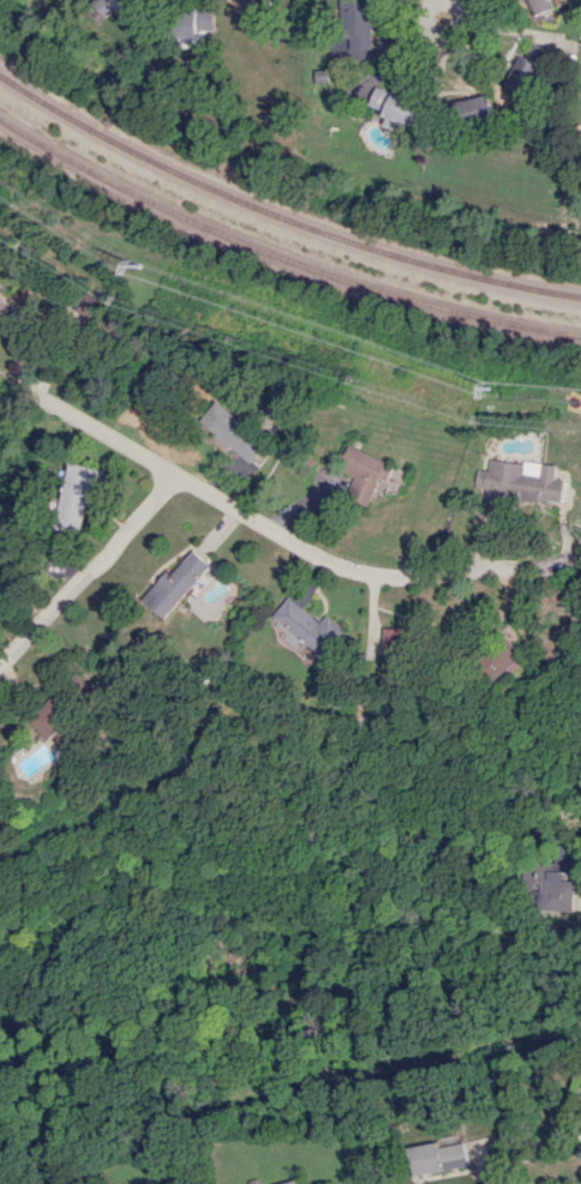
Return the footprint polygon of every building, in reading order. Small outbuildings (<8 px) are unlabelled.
[(94,2),(109,18),(116,11),(125,20),(141,5),(137,0),(96,0),(94,2)] [(258,11),(264,0),(239,0),(258,11)] [(370,0),(342,0),(343,49),(371,49),(370,0)] [(549,0),(526,0),(533,16),(553,8),(549,0)] [(200,38),(200,30),(215,31),(216,11),(179,10),(179,37),(200,38)] [(519,45),(500,85),(524,97),(545,50),(532,44),(529,50),(519,45)] [(367,107),(410,126),(420,103),(377,85),(367,107)] [(248,463),(264,443),(215,402),(199,422),(248,463)] [(379,478),(386,482),(394,465),(348,445),(338,469),(355,476),(346,497),(367,506),(379,478)] [(561,504),(563,480),(554,479),(555,466),(488,459),(487,471),(476,470),(474,487),(486,488),(484,506),(499,508),(499,498),(561,504)] [(89,492),(100,494),(106,470),(71,462),(57,528),(80,533),(89,492)] [(162,618),(209,565),(190,548),(143,601),(162,618)] [(269,622),(300,644),(301,642),(324,658),(345,628),(326,615),(321,622),(286,597),(269,622)] [(384,628),(385,653),(408,652),(407,627),(384,628)] [(501,682),(526,658),(505,636),(480,660),(501,682)] [(28,715),(44,738),(77,713),(62,691),(28,715)] [(577,911),(578,882),(565,881),(565,875),(574,875),(575,846),(550,845),(549,868),(529,867),(527,890),(538,891),(537,909),(577,911)] [(411,1147),(414,1174),(470,1167),(467,1143),(441,1147),(441,1143),(411,1147)]
